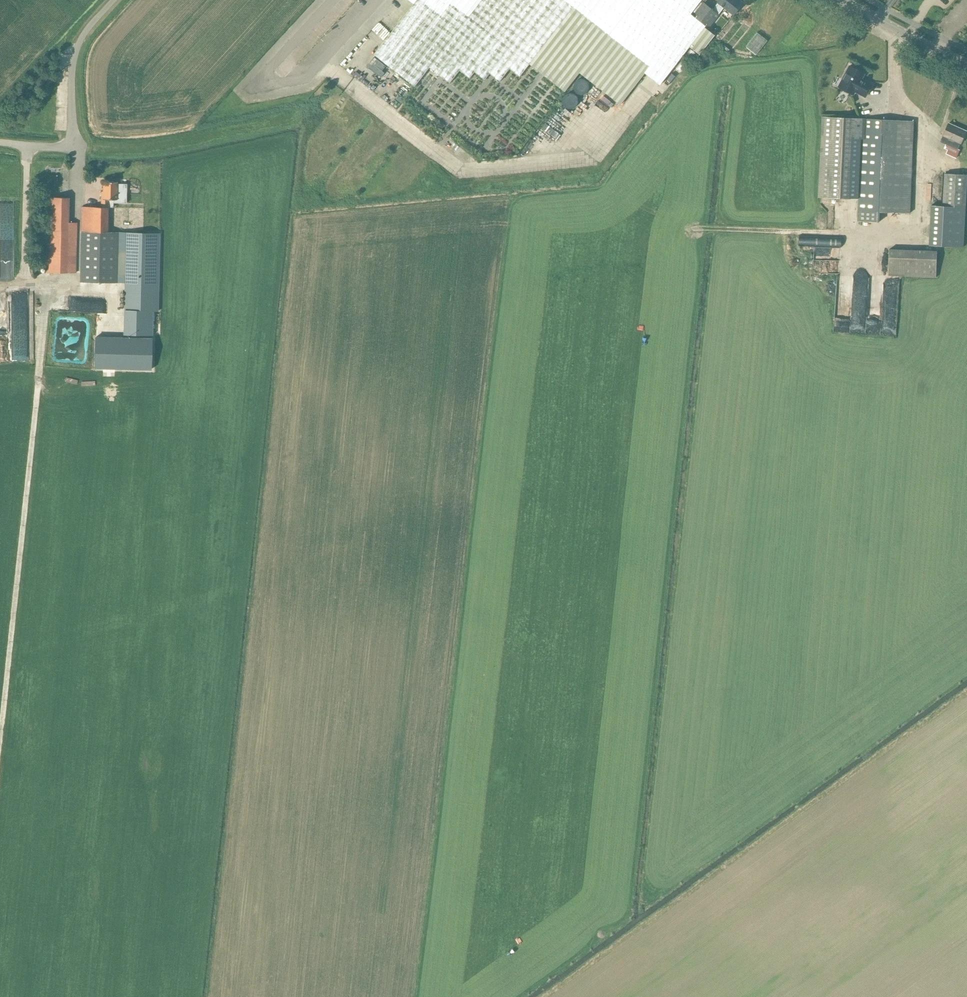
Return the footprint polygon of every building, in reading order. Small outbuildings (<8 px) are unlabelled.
[(414,4),(374,54),(415,86),(430,67),(450,83),(460,70),(470,78),(475,72),(485,80),(490,73),(500,81),(510,69),(520,76),(530,64),(545,75),(565,92),(581,73),(621,105),(646,73),(661,85),(691,45),(702,54),(713,39),(716,35),(706,27),(706,26),(709,28),(719,15),(719,14),(713,10),(701,1),(702,0),(409,0),(414,4)] [(713,10),(719,14),(724,7),(734,15),(743,3),(740,0),(720,0),(713,10)] [(396,9),(393,12),(395,14),(393,16),(396,19),(403,12),(400,9),(398,11),(396,9)] [(746,47),(756,55),(757,55),(768,40),(758,32),(757,32),(746,47)] [(725,46),(722,49),(728,54),(731,51),(729,50),(730,50),(725,46)] [(368,66),(381,77),(385,80),(388,75),(385,72),(383,71),(386,66),(375,57),(368,66)] [(865,83),(861,80),(862,79),(865,74),(850,66),(839,87),(853,95),(855,91),(866,97),(872,85),(866,81),(865,83)] [(558,87),(553,94),(558,97),(563,91),(558,87)] [(546,93),(542,98),(552,105),(556,100),(546,93)] [(569,105),(577,105),(577,95),(569,95),(569,105)] [(544,103),(541,107),(547,112),(550,108),(544,103)] [(914,121),(862,118),(823,116),(819,197),(851,199),(854,139),(862,139),(858,221),(879,222),(880,212),(909,213),(914,121)] [(949,123),(943,136),(940,142),(947,145),(945,148),(949,150),(947,154),(957,158),(961,150),(959,149),(966,131),(949,123)] [(929,245),(945,246),(964,247),(966,207),(966,206),(966,175),(945,173),(943,206),(931,205),(929,245)] [(82,223),(80,282),(117,283),(119,233),(108,232),(109,207),(113,207),(113,203),(126,203),(126,193),(127,184),(117,183),(117,182),(103,181),(103,191),(101,191),(101,207),(85,207),(82,207),(82,217),(82,223)] [(48,197),(48,207),(47,271),(76,272),(77,223),(68,222),(69,198),(48,197)] [(124,298),(123,335),(153,335),(153,311),(159,311),(160,233),(133,232),(126,232),(125,283),(124,298)] [(801,235),(800,247),(840,248),(840,237),(801,235)] [(889,276),(937,278),(938,251),(890,249),(889,276)] [(898,336),(898,299),(881,299),(882,280),(872,280),(872,311),(882,311),(882,336),(898,336)] [(53,296),(52,310),(105,312),(106,299),(53,296)] [(97,338),(96,368),(153,369),(153,338),(97,338)]
